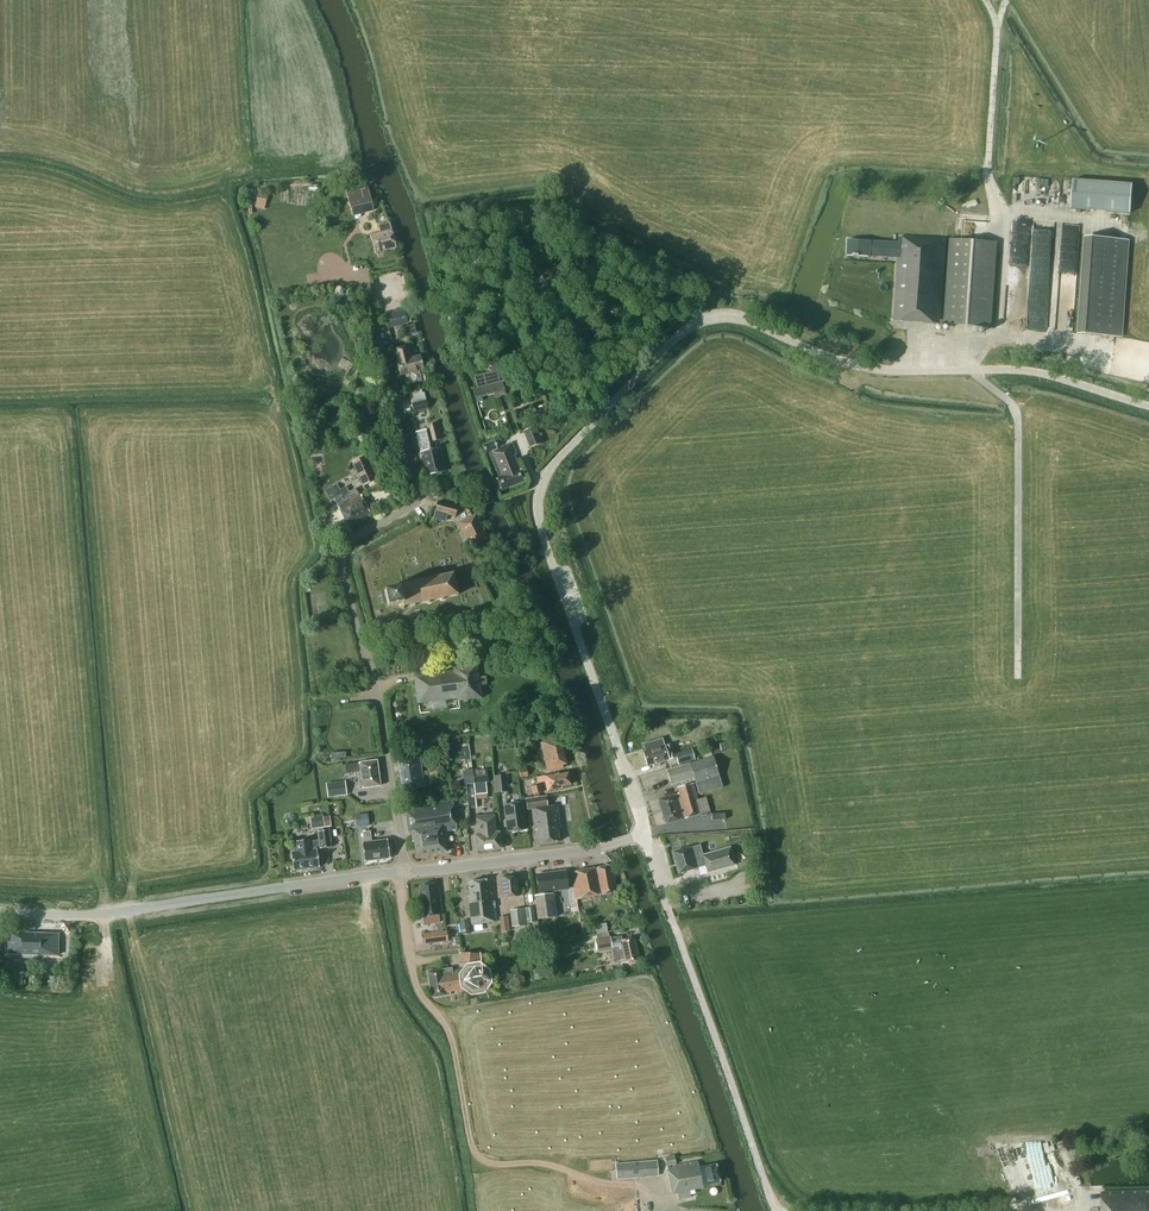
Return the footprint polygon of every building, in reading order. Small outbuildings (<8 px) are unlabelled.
[(1073,180),(1071,209),(1130,213),(1133,184),(1073,180)] [(257,201),(266,203),(268,194),(258,192),(257,201)] [(374,210),(370,195),(349,200),(353,216),(374,210)] [(396,247),(389,223),(378,225),(380,232),(370,235),(375,253),(396,247)] [(1081,267),(1081,243),(1082,228),(1064,227),(1064,267),(1081,267)] [(894,321),(968,326),(990,328),(995,247),(948,244),(942,318),(938,318),(944,240),(899,237),(899,243),(848,240),(847,255),(870,257),(870,253),(898,255),(894,321)] [(1129,240),(1084,237),(1077,334),(1123,337),(1129,240)] [(1015,242),(1013,285),(1031,286),(1032,243),(1015,242)] [(539,283),(545,284),(548,279),(546,274),(540,273),(536,278),(539,283)] [(385,313),(388,328),(408,323),(405,309),(385,313)] [(410,358),(407,346),(394,350),(400,375),(419,370),(418,367),(423,366),(420,355),(410,358)] [(500,382),(497,370),(483,374),(486,386),(500,382)] [(506,394),(502,384),(474,392),(477,403),(483,401),(482,397),(495,393),(496,397),(506,394)] [(428,408),(426,400),(411,404),(414,412),(428,408)] [(433,450),(432,441),(440,439),(436,423),(427,425),(428,430),(416,433),(426,475),(445,471),(439,448),(433,450)] [(524,431),(530,446),(542,442),(536,426),(524,431)] [(497,449),(495,443),(494,441),(484,445),(487,453),(489,453),(499,477),(496,478),(500,490),(525,481),(519,468),(519,469),(513,456),(516,454),(511,443),(497,449)] [(312,452),(314,462),(321,461),(319,450),(312,451),(312,452)] [(367,461),(365,456),(352,462),(363,486),(376,480),(374,477),(379,475),(371,459),(367,461)] [(358,494),(355,488),(343,496),(347,501),(338,506),(348,524),(369,512),(359,493),(358,494)] [(449,515),(455,517),(458,506),(438,500),(433,518),(448,522),(449,515)] [(488,538),(476,514),(458,523),(470,547),(488,538)] [(454,572),(452,573),(439,576),(439,573),(436,574),(436,576),(425,579),(425,578),(423,579),(410,582),(409,582),(400,584),(399,583),(397,584),(399,585),(399,587),(384,590),(387,607),(403,604),(401,607),(403,608),(404,605),(412,604),(413,606),(415,606),(415,603),(427,600),(428,603),(431,602),(430,600),(441,597),(441,600),(444,600),(444,597),(455,594),(455,595),(459,594),(458,593),(455,584),(456,583),(456,582),(455,582),(453,574),(454,574),(454,572)] [(478,677),(476,665),(453,668),(454,671),(414,676),(417,703),(457,698),(457,700),(480,697),(479,685),(486,684),(485,676),(478,677)] [(557,742),(556,739),(541,743),(547,772),(563,768),(562,765),(566,764),(560,741),(557,742)] [(729,741),(719,744),(721,751),(731,749),(729,741)] [(532,749),(530,742),(518,745),(520,752),(532,749)] [(675,754),(672,744),(665,746),(664,745),(643,752),(647,766),(676,758),(678,765),(694,760),(690,745),(679,748),(680,753),(675,754)] [(721,784),(713,757),(667,770),(671,785),(694,778),(699,795),(722,788),(721,784)] [(424,786),(419,758),(397,761),(402,790),(424,786)] [(345,774),(357,772),(359,788),(380,785),(376,761),(356,763),(344,765),(345,774)] [(519,768),(520,778),(528,777),(526,767),(519,768)] [(475,783),(476,794),(487,793),(486,782),(488,782),(487,768),(473,770),(475,783)] [(475,783),(473,770),(463,771),(465,784),(466,784),(475,783)] [(571,784),(568,773),(559,775),(558,774),(544,777),(544,776),(536,778),(537,784),(545,782),(547,791),(561,788),(561,787),(571,784)] [(495,794),(507,793),(506,776),(494,777),(495,794)] [(326,783),(328,797),(347,795),(345,781),(326,783)] [(476,794),(475,783),(466,784),(469,809),(478,808),(476,794)] [(697,799),(693,784),(682,787),(684,792),(658,799),(665,824),(699,814),(695,800),(697,799)] [(542,792),(540,785),(532,787),(533,794),(542,792)] [(560,826),(557,806),(547,807),(546,797),(525,799),(527,809),(531,809),(534,830),(537,829),(539,844),(559,841),(557,827),(560,826)] [(445,832),(458,829),(453,800),(405,808),(408,832),(410,832),(412,842),(414,842),(416,856),(427,855),(440,853),(447,852),(445,839),(446,839),(445,832)] [(525,830),(522,803),(505,805),(508,832),(525,830)] [(357,826),(369,825),(368,813),(355,815),(357,826)] [(485,816),(488,850),(500,849),(499,832),(496,833),(494,815),(485,816)] [(325,827),(323,816),(310,818),(312,829),(325,827)] [(476,851),(488,850),(485,816),(476,817),(477,835),(475,835),(476,851)] [(331,847),(328,830),(318,831),(319,840),(309,841),(309,840),(296,841),(297,852),(291,853),(293,870),(319,867),(317,849),(316,849),(316,847),(320,846),(320,849),(331,847)] [(387,839),(371,842),(370,831),(362,832),(364,843),(362,843),(364,861),(390,858),(387,839)] [(702,856),(700,845),(688,848),(672,852),(678,873),(705,866),(707,873),(734,866),(729,848),(702,856)] [(588,902),(587,897),(616,892),(611,865),(572,872),(576,899),(577,899),(578,904),(588,902)] [(568,889),(566,871),(537,875),(539,892),(568,889)] [(501,878),(503,897),(520,896),(517,876),(501,878)] [(490,894),(488,880),(468,882),(469,896),(468,896),(471,924),(497,921),(495,901),(492,901),(492,894),(490,894)] [(434,889),(433,884),(421,885),(423,898),(420,898),(422,917),(442,915),(439,888),(434,889)] [(556,917),(553,893),(534,896),(537,919),(556,917)] [(525,908),(527,923),(535,922),(533,907),(525,908)] [(527,925),(525,908),(510,910),(512,927),(527,925)] [(501,915),(501,930),(511,929),(510,915),(501,915)] [(460,922),(462,934),(470,933),(468,921),(460,922)] [(423,934),(425,944),(447,941),(446,931),(423,934)] [(615,961),(620,960),(621,964),(639,960),(634,938),(622,940),(621,936),(610,938),(609,931),(597,934),(598,939),(595,940),(598,951),(612,948),(615,961)] [(26,932),(9,932),(8,953),(21,953),(21,949),(38,950),(38,954),(58,954),(58,933),(39,932),(39,936),(33,936),(26,932)] [(464,961),(483,961),(483,953),(464,953),(464,961)] [(457,994),(467,992),(463,969),(452,971),(452,968),(428,971),(432,997),(450,994),(449,992),(456,991),(457,994)] [(483,975),(476,969),(471,970),(465,978),(466,983),(473,988),(479,988),(484,980),(483,975)] [(676,1164),(674,1156),(665,1158),(666,1166),(667,1166),(673,1194),(677,1193),(679,1200),(691,1197),(689,1190),(703,1188),(702,1186),(720,1182),(716,1164),(699,1168),(697,1161),(670,1166),(670,1165),(676,1164)] [(658,1175),(657,1161),(615,1164),(617,1179),(658,1175)] [(1101,1192),(1101,1210),(1148,1210),(1148,1191),(1101,1192)]
